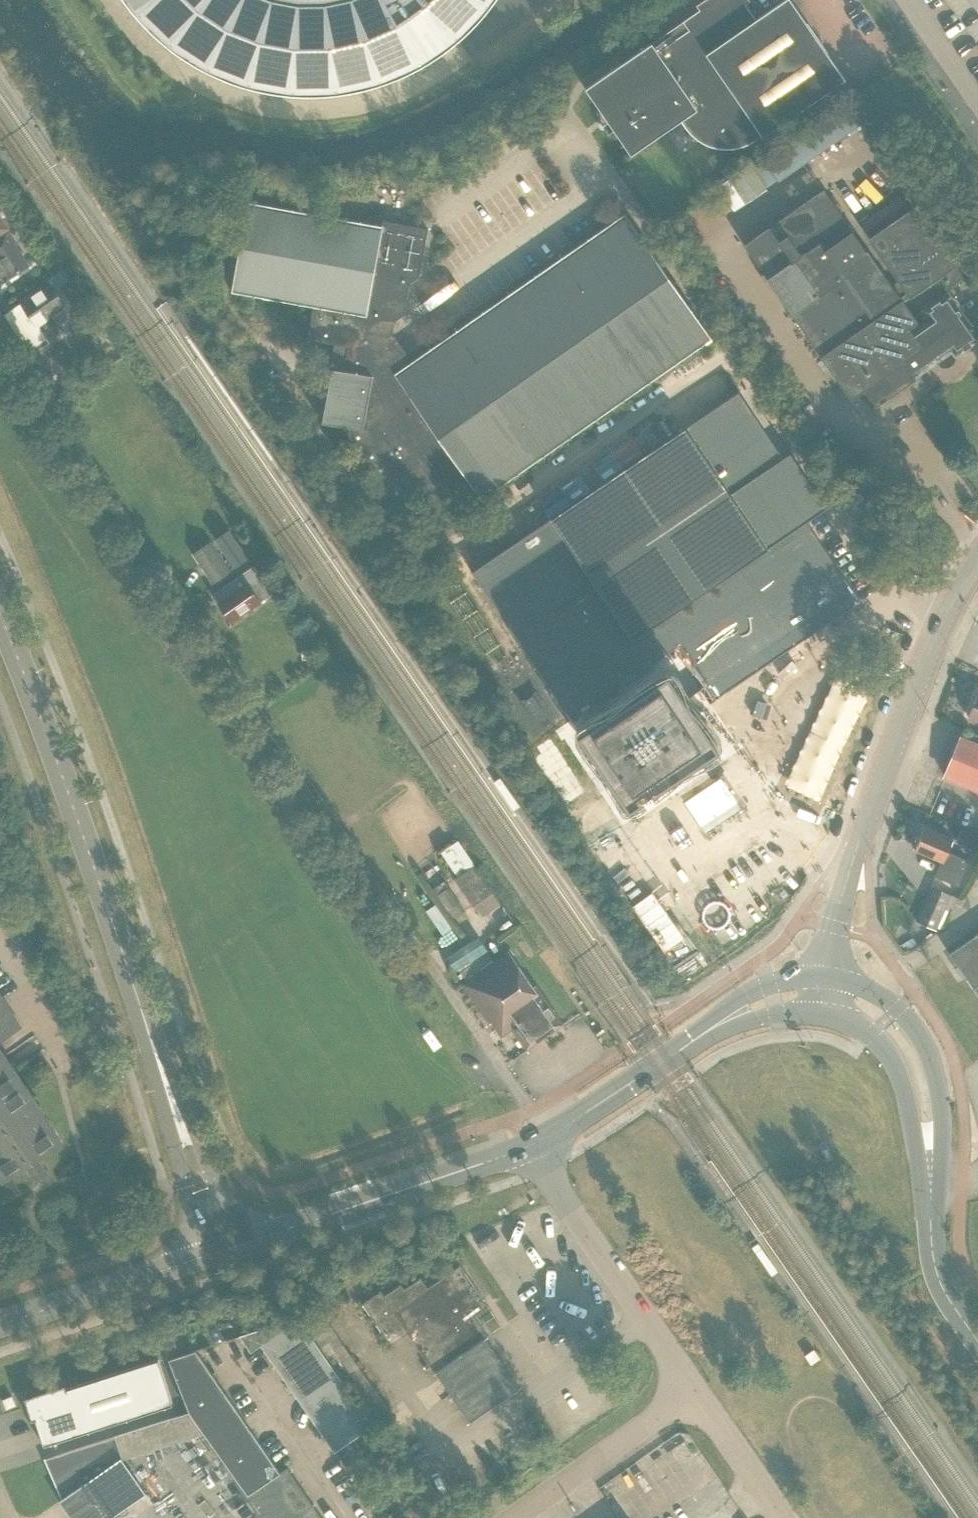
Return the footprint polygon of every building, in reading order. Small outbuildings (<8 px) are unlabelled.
[(153,3),(168,19),(185,34),(203,47),(222,57),(242,67),(263,74),(285,79),(307,82),(329,82),(351,81),(373,77),(394,71),(417,62),(435,53),(453,42),(471,28),(487,13),(498,0),(151,0),(153,3)] [(589,2),(588,0),(575,0),(573,1),(578,9),(589,2)] [(763,137),(846,80),(791,0),(784,0),(756,19),(743,0),(714,0),(683,21),(652,42),(585,88),(631,155),(681,121),(689,132),(699,141),(711,147),(725,149),(738,148),(751,144),(762,136),(763,137)] [(778,180),(861,123),(847,103),(846,104),(764,160),(778,180)] [(767,189),(751,164),(717,186),(734,211),(767,189)] [(821,356),(822,356),(902,301),(868,251),(867,252),(847,224),(848,223),(824,189),(745,243),(820,351),(823,355),(821,356)] [(712,338),(625,213),(449,334),(406,364),(390,341),(394,319),(404,313),(410,283),(419,276),(428,228),(382,220),(381,225),(247,200),(230,289),(313,305),(306,338),(347,346),(343,370),(331,368),(322,421),(340,424),(399,509),(403,487),(455,497),(472,485),(481,499),(712,338)] [(955,236),(938,248),(913,211),(872,239),(892,267),(890,268),(911,297),(942,275),(949,286),(963,277),(970,286),(977,280),(977,268),(955,236)] [(5,229),(8,227),(0,216),(0,260),(11,276),(29,265),(5,229)] [(59,325),(52,314),(65,305),(53,287),(24,306),(23,304),(13,310),(38,348),(58,335),(59,325)] [(902,301),(822,356),(851,398),(864,389),(876,406),(916,378),(915,376),(935,362),(937,363),(939,364),(942,365),(944,365),(946,365),(949,364),(951,363),(953,362),(954,361),(956,359),(956,357),(957,356),(957,354),(977,340),(977,335),(948,293),(924,310),(928,315),(923,318),(926,322),(911,332),(908,327),(916,321),(902,301)] [(739,391),(471,571),(534,666),(574,726),(669,664),(699,706),(717,693),(719,697),(833,620),(862,601),(807,521),(827,508),(790,453),(784,457),(739,391)] [(837,476),(843,472),(839,465),(833,470),(837,476)] [(234,568),(249,558),(229,529),(214,539),(234,568)] [(193,552),(213,584),(233,571),(212,540),(193,552)] [(225,585),(227,587),(233,596),(221,604),(233,621),(276,593),(255,564),(225,585)] [(668,669),(579,730),(629,805),(719,744),(668,669)] [(970,718),(977,722),(977,699),(970,718)] [(962,738),(946,776),(977,790),(977,745),(962,738)] [(955,840),(926,828),(916,850),(942,861),(936,875),(959,885),(970,862),(949,853),(955,840)] [(956,841),(977,851),(977,850),(977,836),(961,829),(956,841)] [(473,906),(492,893),(473,865),(454,878),(473,906)] [(947,904),(946,906),(953,909),(955,905),(961,907),(966,898),(959,895),(958,898),(951,895),(947,904)] [(929,896),(920,918),(937,926),(946,906),(947,904),(929,896)] [(950,954),(977,994),(977,935),(950,954)] [(508,950),(494,960),(463,982),(491,1021),(494,1019),(504,1033),(513,1026),(528,1047),(564,1022),(537,985),(535,987),(508,950)] [(18,1026),(0,1000),(0,1038),(18,1026)] [(5,1177),(59,1140),(0,1051),(0,1170),(5,1177)] [(471,1421),(521,1387),(486,1337),(492,1332),(474,1306),(487,1298),(463,1263),(429,1286),(423,1276),(406,1287),(403,1283),(386,1294),(383,1289),(365,1301),(393,1343),(409,1333),(436,1372),(437,1371),(471,1421)] [(336,1452),(373,1426),(308,1332),(297,1316),(241,1334),(252,1350),(264,1342),(337,1448),(334,1450),(336,1452)] [(326,1320),(308,1332),(373,1426),(380,1436),(398,1423),(326,1320)] [(193,1348),(171,1357),(192,1417),(249,1496),(251,1494),(267,1517),(325,1517),(290,1467),(282,1473),(193,1348)] [(814,1350),(806,1355),(812,1363),(820,1357),(814,1350)] [(173,1405),(159,1359),(66,1389),(73,1408),(36,1419),(44,1446),(173,1405)] [(73,1408),(66,1389),(65,1385),(24,1398),(32,1421),(36,1419),(73,1408)] [(3,1399),(6,1408),(15,1405),(12,1396),(3,1399)] [(144,1493),(121,1460),(122,1459),(115,1435),(44,1459),(62,1498),(59,1500),(71,1517),(109,1517),(144,1493)]
